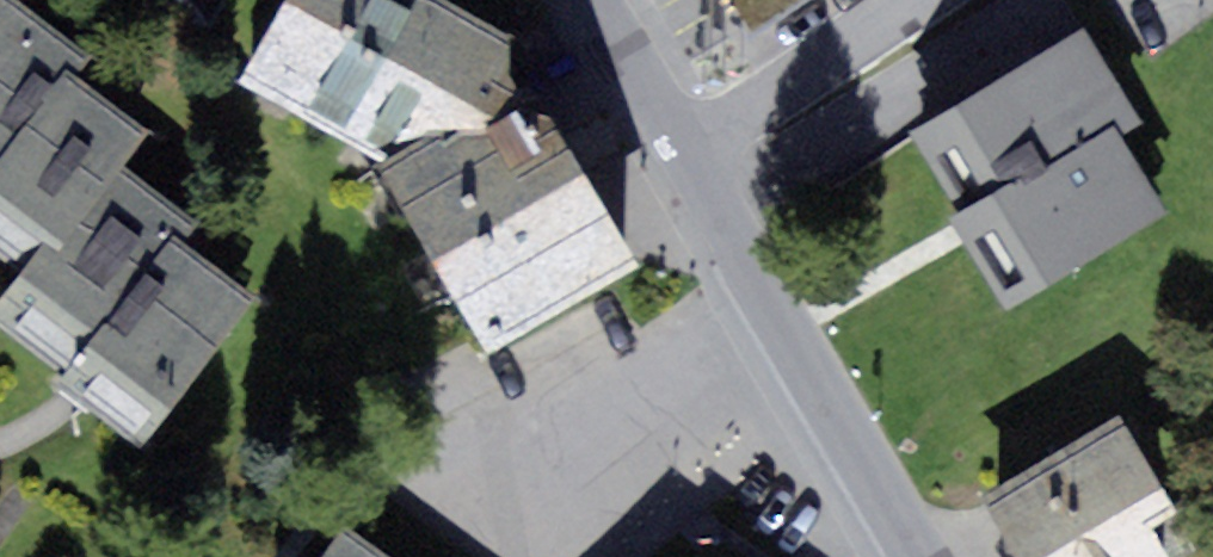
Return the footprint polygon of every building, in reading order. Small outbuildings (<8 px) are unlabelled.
[(506,131),(545,65),(433,0),(308,0),(256,89),(414,180),(408,183),(504,363),(667,276),(572,96),(506,131)] [(4,1),(0,6),(0,173),(85,66),(4,1)] [(1086,49),(929,137),(1028,311),(1185,223),(1086,49)] [(51,265),(151,138),(83,84),(0,187),(0,225),(51,265)] [(17,319),(87,375),(201,233),(130,177),(17,319)] [(278,303),(202,244),(85,391),(160,451),(278,303)] [(1002,506),(1031,556),(1184,556),(1175,541),(1206,524),(1148,423),(1002,506)] [(369,531),(349,556),(404,556),(369,531)]
